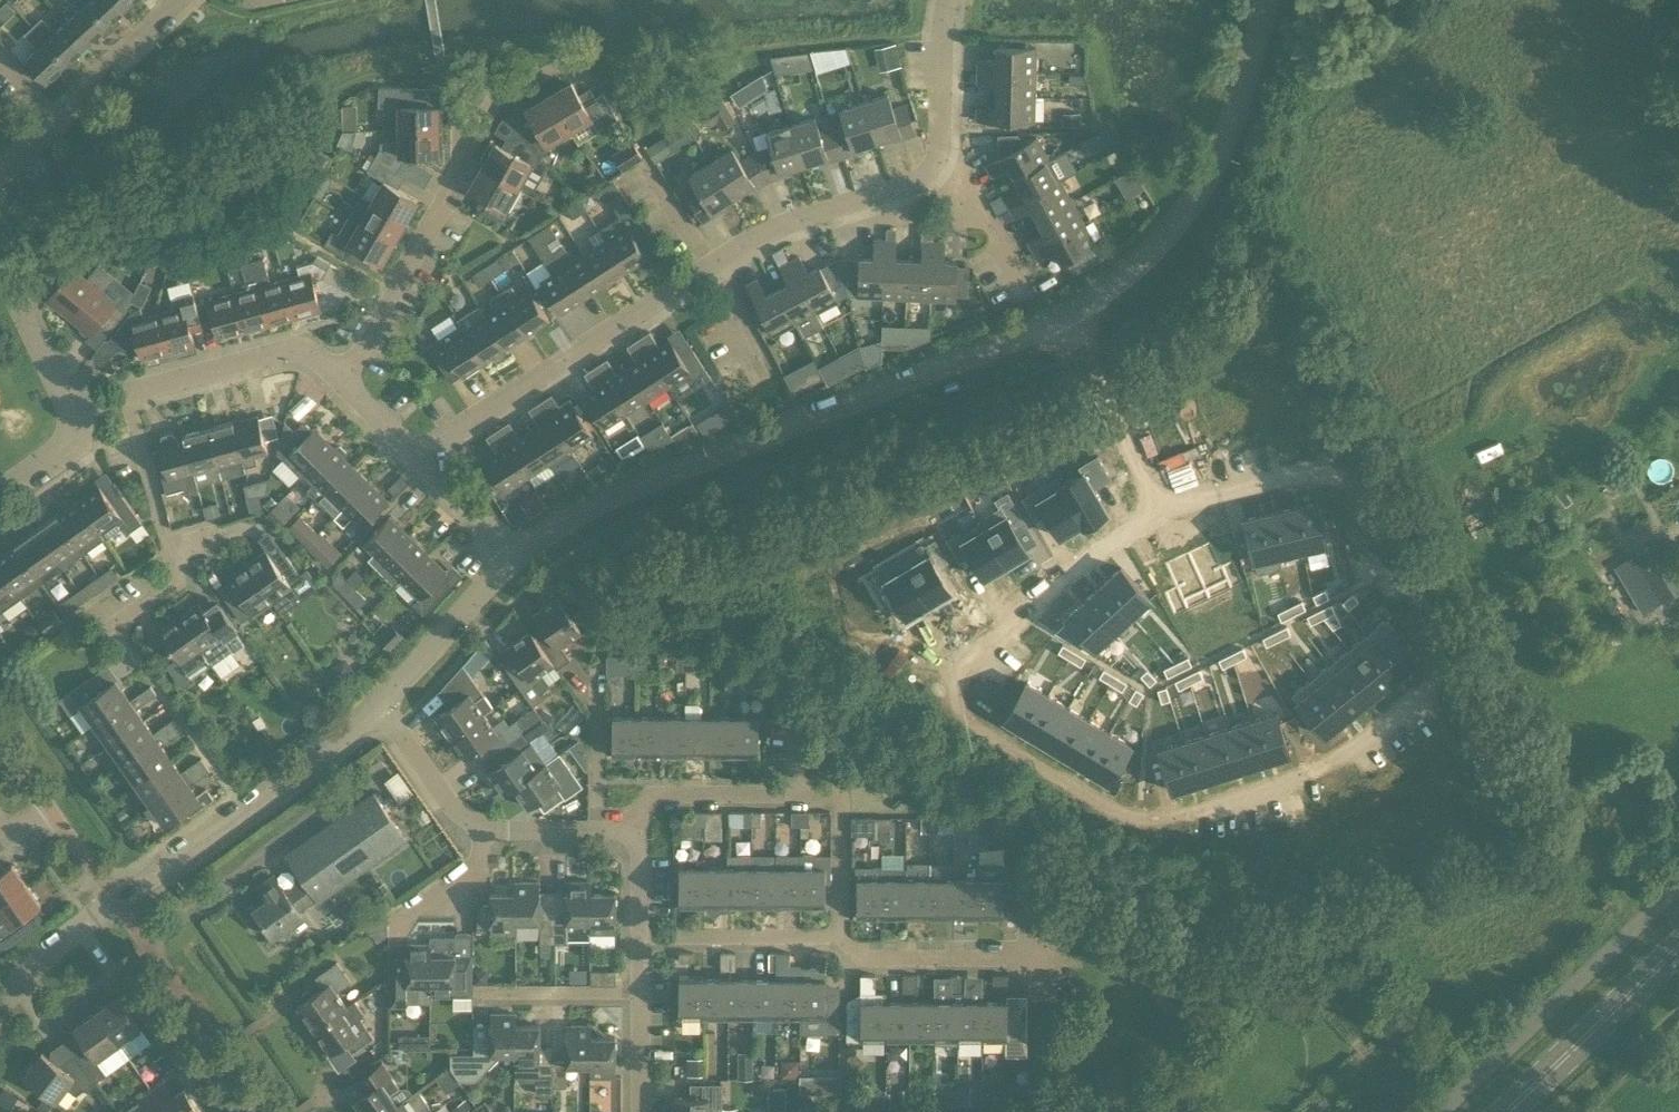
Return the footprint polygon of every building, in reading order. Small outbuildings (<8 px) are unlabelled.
[(114,28),(88,0),(73,0),(80,8),(67,19),(89,42),(101,31),(106,36),(114,28)] [(130,4),(127,0),(88,0),(114,28),(123,21),(117,15),(130,4)] [(43,18),(35,25),(73,66),(81,58),(76,53),(89,42),(67,19),(55,30),(43,18)] [(46,81),(60,69),(64,74),(73,66),(35,25),(27,33),(39,46),(25,59),(46,81)] [(881,69),(904,64),(899,41),(877,46),(881,69)] [(850,61),(846,46),(832,48),(838,65),(850,61)] [(978,61),(978,72),(1036,73),(1036,48),(997,47),(997,61),(978,61)] [(777,73),(815,66),(812,50),(775,56),(777,73)] [(997,84),(997,96),(1035,97),(1036,73),(978,72),(978,83),(997,84)] [(739,106),(768,88),(762,73),(731,93),(739,106)] [(1068,74),(1068,83),(1084,83),(1084,74),(1068,74)] [(590,90),(578,96),(571,84),(548,97),(568,131),(589,119),(597,131),(617,119),(602,94),(595,98),(590,90)] [(398,118),(398,129),(440,129),(440,103),(418,104),(418,87),(378,87),(379,106),(386,106),(386,118),(398,118)] [(888,95),(864,102),(877,142),(901,134),(902,139),(915,135),(906,105),(893,109),(888,95)] [(1035,122),(1035,97),(997,96),(996,110),(977,109),(977,121),(1035,122)] [(546,144),(568,131),(548,97),(525,110),(534,125),(517,134),(541,158),(551,152),(546,144)] [(722,129),(736,120),(722,98),(701,112),(710,126),(717,121),(722,129)] [(853,149),(877,142),(864,102),(840,110),(845,124),(832,128),(842,158),(855,154),(853,149)] [(815,117),(792,125),(804,165),(826,158),(828,163),(842,158),(832,128),(820,132),(815,117)] [(646,148),(656,162),(693,137),(683,123),(646,148)] [(780,172),(804,165),(792,125),(768,132),(773,147),(755,152),(769,181),(782,177),(780,172)] [(373,160),(381,164),(412,183),(421,167),(413,162),(413,155),(440,155),(440,129),(398,129),(398,142),(380,142),(380,148),(373,160)] [(519,187),(531,165),(535,167),(541,158),(517,134),(508,152),(496,145),(495,146),(490,143),(480,161),(485,164),(483,167),(519,187)] [(1005,154),(1022,144),(1017,135),(999,135),(1000,144),(1005,154)] [(1013,177),(1048,158),(1036,137),(985,165),(990,175),(1007,166),(1013,177)] [(622,171),(643,157),(633,141),(611,155),(622,171)] [(324,170),(332,158),(309,143),(301,156),(324,170)] [(732,148),(711,161),(733,196),(753,183),(757,189),(769,181),(755,152),(741,161),(732,148)] [(1063,173),(1078,169),(1071,150),(1057,155),(1063,173)] [(1003,198),(1008,207),(1060,180),(1048,158),(1013,177),(1019,188),(1003,198)] [(374,176),(381,164),(373,160),(366,171),(374,176)] [(713,209),(733,196),(711,161),(690,175),(698,188),(686,195),(703,221),(714,213),(713,209)] [(506,210),(519,187),(483,167),(470,190),(483,197),(477,209),(504,224),(511,212),(506,210)] [(1138,169),(1122,178),(1129,192),(1146,184),(1138,169)] [(1060,180),(1008,207),(1013,217),(1030,207),(1037,219),(1071,201),(1060,180)] [(405,221),(417,200),(384,181),(372,201),(372,202),(405,221)] [(625,271),(648,256),(641,245),(652,238),(622,190),(609,198),(620,215),(599,229),(607,241),(625,271)] [(393,241),(405,221),(372,202),(372,201),(361,194),(353,206),(348,215),(393,241)] [(1027,240),(1032,250),(1083,222),(1071,201),(1037,219),(1043,231),(1027,240)] [(393,241),(348,215),(337,235),(331,232),(324,244),(347,257),(354,246),(380,262),(393,241)] [(1083,222),(1032,250),(1037,259),(1054,250),(1060,262),(1095,244),(1083,222)] [(541,232),(547,243),(559,235),(553,225),(541,232)] [(923,228),(922,242),(933,242),(933,228),(923,228)] [(886,240),(896,241),(897,229),(886,229),(886,240)] [(560,312),(582,298),(553,252),(547,243),(541,232),(529,240),(552,276),(542,282),(560,312)] [(858,297),(883,298),(885,240),(874,240),(873,258),(859,258),(858,297)] [(883,298),(907,299),(908,260),(896,260),(896,241),(886,240),(885,240),(883,298)] [(604,284),(625,271),(607,241),(585,255),(604,284)] [(907,299),(931,300),(933,242),(922,242),(921,261),(908,260),(907,299)] [(944,243),(933,242),(931,300),(956,300),(957,262),(943,262),(944,243)] [(582,298),(604,284),(585,255),(575,261),(565,245),(553,252),(582,298)] [(788,260),(782,248),(772,253),(779,265),(788,260)] [(800,256),(790,261),(816,312),(839,300),(820,265),(808,272),(800,256)] [(269,324),(294,317),(284,282),(269,286),(262,260),(251,263),(269,324)] [(485,268),(491,278),(503,271),(497,260),(485,268)] [(284,282),(294,317),(320,310),(312,280),(321,277),(326,268),(312,261),(297,265),(299,277),(284,282)] [(824,325),(816,312),(790,261),(780,266),(789,282),(777,288),(795,323),(803,337),(824,325)] [(251,263),(241,266),(248,291),(234,296),(244,331),(269,324),(251,263)] [(72,269),(46,300),(68,318),(106,271),(97,264),(85,279),(72,269)] [(491,278),(485,268),(473,275),(479,285),(491,278)] [(125,311),(114,303),(102,293),(114,277),(106,271),(68,318),(89,335),(98,324),(108,332),(125,311)] [(773,335),(795,323),(777,288),(765,294),(757,278),(746,284),(773,335)] [(444,299),(451,286),(439,279),(432,292),(444,299)] [(530,291),(519,298),(510,285),(500,291),(527,333),(549,319),(530,291)] [(487,318),(505,347),(527,333),(500,291),(490,298),(498,311),(487,318)] [(194,345),(190,332),(202,329),(196,306),(192,292),(178,296),(179,300),(171,302),(170,307),(171,313),(157,317),(168,352),(194,345)] [(218,338),(244,331),(234,296),(196,306),(202,329),(215,326),(218,338)] [(487,318),(479,306),(457,319),(461,324),(465,332),(484,361),(490,357),(491,359),(496,361),(505,356),(504,350),(503,349),(505,347),(487,318)] [(142,360),(168,352),(157,317),(143,321),(139,308),(132,310),(108,340),(122,351),(138,347),(142,360)] [(460,371),(462,375),(484,361),(465,332),(461,324),(427,345),(448,379),(460,371)] [(900,348),(901,326),(883,325),(882,348),(900,348)] [(694,351),(683,358),(672,341),(657,351),(654,346),(656,341),(650,331),(640,338),(669,384),(679,399),(711,378),(694,351)] [(647,398),(669,384),(640,338),(628,346),(634,355),(639,355),(643,360),(629,369),(647,398)] [(626,412),(647,398),(629,369),(615,378),(612,374),(614,368),(608,359),(596,366),(626,412)] [(604,426),(626,412),(596,366),(585,373),(591,383),(597,383),(600,387),(585,397),(604,426)] [(571,447),(593,433),(574,404),(560,413),(556,408),(559,403),(553,394),(541,401),(571,447)] [(571,447),(541,401),(530,408),(536,418),(541,418),(544,423),(530,432),(549,461),(553,467),(574,454),(570,448),(571,447)] [(257,417),(233,423),(232,423),(241,456),(244,466),(257,463),(254,453),(266,450),(257,417)] [(207,427),(216,463),(241,456),(232,423),(233,423),(232,420),(207,427)] [(301,477),(307,472),(331,447),(313,429),(307,423),(301,423),(295,431),(285,421),(280,442),(290,452),(283,459),(301,477)] [(498,428),(528,475),(549,461),(530,432),(517,440),(513,435),(516,430),(510,421),(498,428)] [(656,444),(675,435),(669,422),(650,431),(656,444)] [(1187,472),(1212,464),(1198,422),(1174,430),(1187,472)] [(182,434),(182,437),(192,470),(216,463),(207,427),(182,434)] [(505,488),(528,475),(498,428),(487,435),(493,445),(498,445),(501,450),(487,459),(488,460),(480,465),(497,493),(505,488)] [(157,443),(162,462),(158,463),(165,490),(183,486),(185,495),(198,491),(192,470),(182,437),(178,438),(171,432),(162,435),(159,443),(157,443)] [(331,447),(307,472),(316,480),(306,490),(316,499),(349,464),(344,459),(345,458),(346,452),(339,445),(334,446),(332,448),(331,447)] [(1002,472),(992,455),(981,461),(990,475),(991,478),(1002,472)] [(316,499),(334,516),(367,482),(349,464),(316,499)] [(1081,472),(1059,485),(1082,523),(1104,510),(1081,472)] [(247,499),(259,495),(265,494),(270,478),(243,485),(247,499)] [(79,502),(104,538),(125,524),(124,522),(135,514),(112,481),(101,490),(100,488),(79,502)] [(362,525),(386,501),(367,482),(334,516),(343,525),(352,516),(362,525)] [(1059,485),(1037,498),(1060,536),(1082,523),(1059,485)] [(533,513),(549,506),(543,493),(527,500),(533,513)] [(259,495),(247,499),(246,499),(250,514),(264,511),(259,495)] [(1317,501),(1292,507),(1302,549),(1326,543),(1317,501)] [(104,538),(79,502),(58,517),(83,553),(104,538)] [(205,518),(218,514),(215,502),(202,506),(205,518)] [(291,514),(278,502),(266,514),(278,527),(291,514)] [(1302,549),(1292,507),(1269,512),(1278,554),(1302,549)] [(1004,512),(983,525),(1005,563),(1027,550),(1004,512)] [(1278,554),(1269,512),(1244,518),(1254,560),(1278,554)] [(83,553),(58,517),(56,514),(35,529),(63,568),(83,553)] [(288,526),(306,545),(318,533),(299,515),(288,526)] [(365,543),(375,552),(368,559),(376,567),(407,535),(389,518),(365,543)] [(983,525),(961,538),(983,576),(1005,563),(983,525)] [(63,568),(35,529),(13,544),(15,547),(16,547),(41,582),(63,568)] [(319,531),(318,533),(306,545),(327,566),(341,552),(319,531)] [(921,538),(900,551),(928,599),(950,586),(937,565),(948,558),(934,534),(923,541),(921,538)] [(395,585),(401,578),(425,553),(407,535),(376,567),(395,585)] [(1211,541),(1187,551),(1206,592),(1229,581),(1211,541)] [(1660,602),(1678,591),(1678,584),(1653,542),(1632,555),(1660,602)] [(15,547),(0,558),(0,567),(21,597),(41,582),(16,547),(15,547)] [(283,550),(272,558),(266,549),(246,563),(273,601),(280,612),(295,602),(296,592),(291,585),(302,578),(283,550)] [(907,612),(928,599),(900,551),(879,563),(880,566),(868,573),(882,596),(894,589),(907,612)] [(1187,551),(1164,562),(1182,603),(1206,592),(1187,551)] [(445,573),(425,553),(401,578),(420,597),(415,602),(425,612),(449,587),(440,578),(445,573)] [(253,615),(273,601),(246,563),(226,577),(232,586),(221,593),(241,621),(252,613),(253,615)] [(1102,583),(1131,615),(1149,598),(1121,566),(1102,583)] [(0,567),(0,612),(21,597),(0,567)] [(106,585),(117,577),(110,568),(99,576),(106,585)] [(94,593),(106,585),(99,576),(87,584),(94,593)] [(337,588),(347,597),(355,588),(346,580),(337,588)] [(1102,583),(1084,599),(1113,631),(1131,615),(1102,583)] [(87,584),(78,590),(85,600),(94,593),(87,584)] [(366,600),(355,588),(347,597),(358,608),(366,600)] [(1312,595),(1316,603),(1328,597),(1324,589),(1312,595)] [(76,607),(85,600),(78,590),(69,597),(76,607)] [(1342,602),(1348,609),(1358,600),(1353,593),(1342,602)] [(57,605),(64,615),(76,607),(69,597),(57,605)] [(542,625),(531,632),(553,664),(552,665),(556,670),(571,659),(560,645),(580,630),(557,598),(534,614),(542,625)] [(1094,648),(1113,631),(1084,599),(1066,616),(1094,648)] [(1301,601),(1289,606),(1293,615),(1305,609),(1301,601)] [(178,617),(201,650),(210,663),(211,664),(232,650),(233,652),(245,644),(228,621),(217,629),(199,603),(178,617)] [(1319,610),(1323,618),(1335,612),(1331,604),(1319,610)] [(1293,615),(1289,606),(1277,612),(1281,621),(1293,615)] [(48,633),(64,623),(53,608),(38,618),(48,633)] [(1323,618),(1319,610),(1306,616),(1310,624),(1323,618)] [(201,650),(178,617),(158,631),(176,657),(165,665),(182,689),(193,681),(191,677),(210,663),(201,650)] [(1387,617),(1367,633),(1400,674),(1419,658),(1387,617)] [(389,649),(403,636),(392,625),(379,639),(389,649)] [(1274,632),(1278,640),(1291,634),(1286,626),(1274,632)] [(553,664),(531,632),(530,631),(508,647),(526,672),(515,680),(533,705),(544,697),(541,693),(546,689),(547,681),(541,672),(552,665),(553,664)] [(1278,640),(1274,632),(1262,637),(1266,646),(1278,640)] [(1381,689),(1400,674),(1367,633),(1348,648),(1381,689)] [(1069,658),(1074,650),(1063,643),(1058,651),(1069,658)] [(1230,653),(1234,661),(1247,655),(1242,647),(1230,653)] [(1381,689),(1348,648),(1330,663),(1362,704),(1381,689)] [(1074,650),(1069,658),(1081,665),(1085,657),(1074,650)] [(1234,661),(1230,653),(1218,659),(1222,667),(1234,661)] [(629,670),(638,670),(638,656),(629,656),(629,670)] [(646,670),(646,656),(638,656),(638,670),(646,670)] [(686,670),(686,656),(677,656),(677,670),(686,670)] [(686,670),(694,670),(694,656),(686,656),(686,670)] [(1175,662),(1179,671),(1192,665),(1188,657),(1175,662)] [(326,671),(335,684),(354,670),(344,658),(326,671)] [(1179,671),(1175,662),(1163,668),(1167,676),(1179,671)] [(1362,704),(1330,663),(1311,678),(1344,719),(1362,704)] [(743,691),(742,676),(742,671),(734,668),(734,676),(734,691),(743,691)] [(1099,676),(1110,683),(1115,675),(1104,668),(1099,676)] [(1147,669),(1140,675),(1149,685),(1156,679),(1147,669)] [(1187,675),(1191,683),(1203,677),(1199,669),(1187,675)] [(437,717),(438,718),(435,720),(434,725),(445,741),(451,737),(484,714),(484,713),(493,707),(469,673),(450,694),(456,703),(437,717)] [(1115,675),(1110,683),(1122,690),(1127,682),(1115,675)] [(1191,683),(1187,675),(1175,680),(1178,689),(1191,683)] [(725,691),(734,691),(734,676),(725,677),(725,691)] [(1324,735),(1344,719),(1311,678),(1291,694),(1324,735)] [(115,680),(98,693),(88,679),(59,700),(71,716),(83,707),(96,724),(130,701),(115,680)] [(1004,718),(1025,731),(1047,694),(1026,681),(1004,718)] [(96,724),(109,744),(144,720),(135,709),(156,694),(150,686),(138,695),(130,701),(96,724)] [(1166,686),(1157,689),(1161,702),(1170,699),(1166,686)] [(1143,692),(1136,688),(1129,699),(1136,704),(1143,692)] [(1068,706),(1047,694),(1025,731),(1046,743),(1068,706)] [(685,717),(686,717),(686,756),(710,757),(710,717),(701,717),(701,707),(698,704),(685,704),(685,717)] [(1068,706),(1046,743),(1066,756),(1089,719),(1068,706)] [(516,720),(524,732),(528,729),(542,719),(534,708),(516,720)] [(1276,712),(1252,720),(1265,761),(1289,753),(1276,712)] [(492,725),(484,714),(451,737),(445,741),(456,757),(461,757),(464,756),(466,758),(494,738),(501,748),(524,732),(516,720),(509,726),(503,717),(492,725)] [(612,756),(638,756),(638,717),(612,717),(612,756)] [(638,756),(662,756),(662,717),(638,717),(638,756)] [(662,756),(686,756),(686,717),(685,717),(662,717),(662,756)] [(710,757),(734,757),(734,717),(710,717),(710,757)] [(759,757),(759,717),(734,717),(734,757),(759,757)] [(144,720),(109,744),(123,763),(178,725),(173,719),(153,733),(144,720)] [(552,724),(542,719),(528,729),(534,736),(552,724)] [(1066,756),(1087,768),(1109,731),(1089,719),(1066,756)] [(1229,727),(1242,768),(1265,761),(1252,720),(1229,727)] [(162,746),(182,731),(178,725),(123,763),(137,783),(171,760),(162,746)] [(1229,727),(1206,734),(1219,775),(1242,768),(1229,727)] [(528,729),(524,732),(530,740),(534,736),(528,729)] [(1131,744),(1109,731),(1087,768),(1108,781),(1131,744)] [(530,740),(524,732),(501,748),(509,759),(490,772),(505,793),(514,787),(546,762),(530,740)] [(1196,782),(1219,775),(1206,734),(1183,741),(1196,782)] [(579,738),(569,745),(585,768),(586,767),(587,745),(579,738)] [(1172,790),(1196,782),(1183,741),(1159,749),(1172,790)] [(546,762),(514,787),(528,807),(557,786),(566,798),(584,785),(560,752),(546,762)] [(171,760),(137,783),(151,803),(206,765),(201,758),(180,773),(171,760)] [(194,786),(194,782),(210,771),(206,765),(151,803),(165,823),(185,809),(188,814),(213,797),(207,788),(196,795),(191,788),(194,786)] [(303,878),(317,897),(318,899),(406,838),(374,793),(287,855),(303,878)] [(696,826),(704,826),(704,812),(696,812),(696,826)] [(713,812),(704,812),(704,826),(721,826),(721,812),(713,812)] [(752,826),(752,812),(744,812),(744,826),(752,826)] [(752,812),(752,826),(761,826),(761,812),(752,812)] [(801,826),(801,812),(792,812),(792,826),(801,826)] [(801,826),(809,826),(809,812),(801,812),(801,826)] [(882,841),(882,832),(882,817),(873,817),(873,832),(873,841),(882,841)] [(891,817),(882,817),(882,832),(882,841),(891,841),(891,817)] [(921,832),(930,832),(930,818),(922,817),(921,832)] [(939,818),(930,818),(930,832),(939,832),(939,818)] [(970,850),(978,850),(978,836),(969,836),(970,850)] [(978,836),(978,850),(986,850),(986,836),(978,836)] [(886,865),(906,865),(906,853),(886,853),(886,865)] [(801,854),(801,868),(801,907),(826,907),(826,881),(832,881),(832,854),(801,854)] [(728,855),(728,868),(728,908),(752,908),(752,868),(752,855),(728,855)] [(29,886),(14,865),(0,875),(0,905),(29,886)] [(978,918),(1003,918),(1003,892),(1017,892),(1017,866),(1002,866),(1002,879),(978,879),(978,918)] [(882,867),(882,879),(882,918),(906,918),(906,879),(906,867),(882,867)] [(704,908),(704,868),(679,868),(679,908),(704,908)] [(728,908),(728,868),(704,868),(704,908),(707,908),(706,911),(711,915),(717,915),(721,911),(726,911),(728,910),(728,908)] [(777,907),(777,868),(752,868),(752,908),(777,907)] [(801,907),(801,868),(777,868),(777,907),(801,907)] [(299,910),(317,897),(303,878),(285,891),(272,873),(258,883),(268,898),(254,908),(273,936),(303,915),(299,910)] [(857,918),(882,918),(882,879),(857,879),(857,918)] [(906,918),(930,918),(930,879),(906,879),(906,918)] [(930,918),(954,918),(954,879),(930,879),(930,918)] [(954,918),(978,918),(978,879),(954,879),(954,918)] [(553,917),(540,917),(540,882),(514,882),(514,894),(516,922),(539,922),(539,944),(553,944),(553,917)] [(590,922),(591,893),(591,882),(566,882),(566,917),(553,917),(553,944),(567,944),(567,939),(590,939),(590,933),(590,922)] [(1,955),(24,938),(16,926),(43,907),(29,886),(0,905),(0,953),(1,955)] [(590,933),(616,933),(615,893),(591,893),(590,922),(590,933)] [(516,922),(514,894),(490,894),(490,905),(477,905),(477,931),(490,931),(490,934),(516,933),(516,922)] [(430,985),(430,996),(456,996),(456,994),(469,994),(469,967),(471,967),(471,955),(455,955),(455,939),(430,939),(430,945),(430,985)] [(430,996),(430,985),(430,945),(406,945),(406,957),(389,958),(389,980),(393,980),(393,1007),(407,1007),(407,1002),(430,1002),(430,996)] [(694,961),(694,952),(679,952),(679,962),(694,961)] [(801,979),(801,1019),(825,1019),(826,1019),(826,1016),(826,953),(811,953),(811,979),(801,979)] [(342,1010),(347,1007),(337,992),(351,982),(337,962),(315,977),(323,988),(298,1006),(314,1030),(342,1010)] [(591,970),(591,983),(615,983),(615,970),(591,970)] [(876,984),(876,975),(861,975),(861,984),(876,984)] [(993,984),(1007,984),(1007,975),(993,975),(993,984)] [(679,1019),(704,1019),(704,979),(679,979),(679,1019)] [(704,1019),(728,1019),(728,979),(704,979),(704,1019)] [(752,1019),(752,979),(728,979),(728,1019),(752,1019)] [(752,1019),(776,1019),(777,979),(752,979),(752,1019)] [(776,1019),(801,1019),(801,979),(777,979),(776,1019)] [(861,993),(861,1002),(861,1041),(886,1041),(886,1002),(886,993),(861,993)] [(142,1007),(130,1015),(117,997),(96,1013),(118,1044),(139,1030),(149,1044),(162,1035),(142,1007)] [(355,1001),(347,1007),(342,1010),(314,1030),(330,1052),(345,1042),(353,1053),(374,1038),(360,1018),(362,1011),(355,1001)] [(886,1041),(910,1041),(910,1002),(886,1002),(886,1041)] [(910,1041),(934,1041),(934,1002),(910,1002),(910,1041)] [(934,1041),(958,1041),(959,1002),(934,1002),(934,1041)] [(958,1041),(982,1041),(983,1002),(959,1002),(958,1041)] [(1008,1016),(1008,1002),(983,1002),(982,1041),(1005,1041),(1005,1055),(1026,1055),(1026,1016),(1008,1016)] [(89,1051),(76,1060),(93,1084),(106,1074),(96,1060),(118,1044),(96,1013),(73,1028),(89,1051)] [(514,1053),(516,1025),(516,1013),(490,1013),(490,1046),(474,1046),(474,1053),(451,1053),(451,1066),(460,1079),(475,1079),(498,1057),(498,1053),(514,1053)] [(826,1019),(825,1019),(825,1032),(839,1032),(839,1016),(826,1016),(826,1019)] [(552,1087),(553,1075),(553,1060),(554,1060),(554,1049),(540,1049),(540,1025),(516,1025),(514,1053),(514,1065),(516,1065),(516,1075),(520,1080),(535,1080),(535,1091),(541,1096),(552,1096),(552,1087)] [(567,1065),(590,1065),(591,1036),(591,1025),(567,1025),(567,1060),(554,1060),(553,1060),(553,1075),(552,1087),(566,1087),(567,1065)] [(615,1077),(616,1037),(591,1036),(590,1065),(590,1076),(615,1077)] [(753,1078),(753,1053),(753,1051),(737,1051),(737,1078),(753,1078)] [(77,1095),(93,1084),(76,1060),(63,1070),(41,1053),(23,1077),(56,1102),(67,1088),(77,1095)] [(398,1104),(388,1091),(397,1084),(382,1062),(364,1074),(357,1079),(366,1092),(354,1101),(362,1111),(386,1111),(398,1104)] [(137,1101),(138,1101),(126,1109),(128,1111),(200,1111),(201,1111),(184,1087),(174,1095),(165,1082),(137,1101)] [(960,1102),(983,1102),(983,1084),(960,1083),(960,1102)] [(674,1111),(709,1111),(709,1108),(722,1108),(722,1084),(709,1084),(709,1097),(674,1097),(674,1111)] [(785,1088),(767,1088),(767,1100),(785,1099),(785,1088)] [(854,1104),(886,1104),(886,1088),(854,1089),(854,1104)] [(398,1104),(386,1111),(433,1111),(417,1090),(403,1100),(398,1104)]
